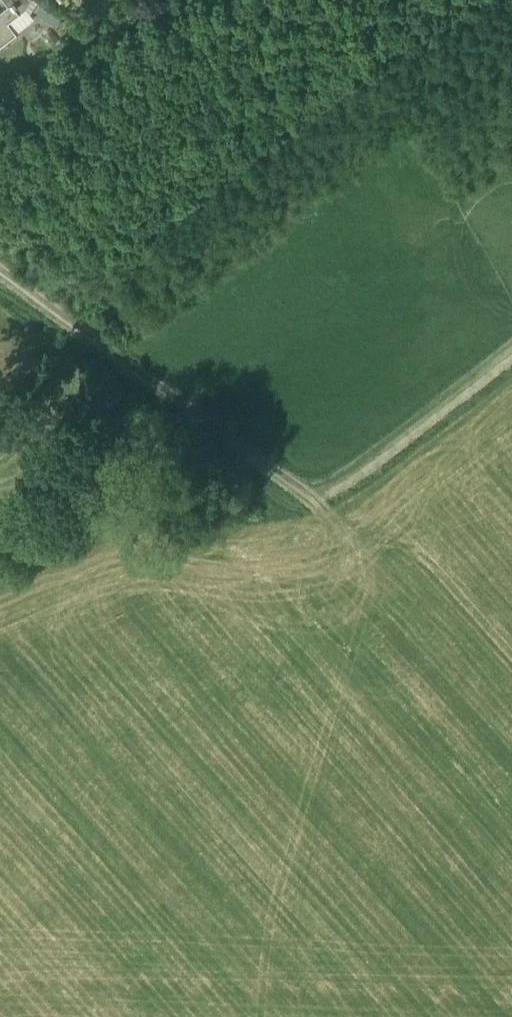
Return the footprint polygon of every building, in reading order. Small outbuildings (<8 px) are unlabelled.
[(18,30),(9,19),(20,11),(12,0),(9,2),(0,9),(0,44),(18,30)] [(20,11),(25,8),(30,0),(12,0),(20,11)] [(60,21),(40,36),(47,45),(67,29),(60,21)]
